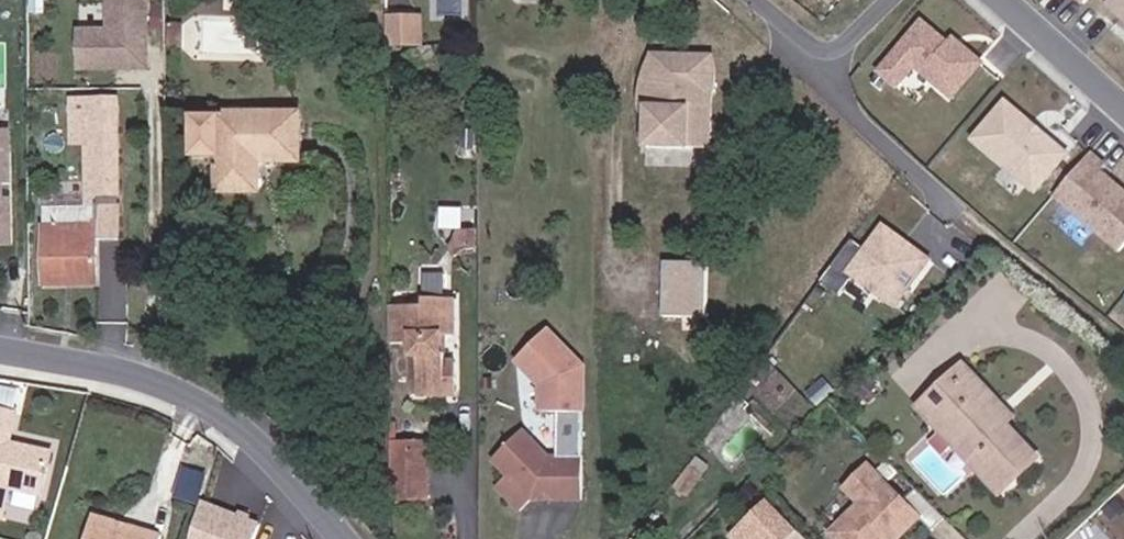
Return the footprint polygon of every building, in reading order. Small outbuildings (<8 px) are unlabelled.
[(26,23),(39,22),(39,1),(63,1),(63,0),(26,0),(26,23)] [(1109,7),(1123,21),(1123,0),(1115,0),(1109,7)] [(421,18),(386,19),(386,50),(421,48),(421,18)] [(936,33),(922,22),(879,73),(897,88),(915,67),(952,99),(982,64),(964,48),(959,53),(936,33)] [(182,23),(168,23),(168,48),(182,49),(182,23)] [(940,28),(936,33),(959,53),(964,48),(940,28)] [(713,57),(652,57),(643,78),(640,95),(640,102),(640,109),(646,122),(646,146),(709,147),(712,96),(714,85),(715,70),(713,57)] [(75,145),(76,153),(92,153),(93,195),(119,194),(117,99),(68,100),(69,145),(75,145)] [(973,140),(1036,193),(1068,155),(1043,134),(1038,135),(1033,130),(1032,125),(1005,102),(973,140)] [(300,112),(219,112),(220,117),(192,117),(194,156),(216,156),(217,192),(260,191),(259,161),(300,162),(300,112)] [(22,126),(0,125),(0,245),(18,245),(22,126)] [(1090,155),(1054,196),(1120,252),(1123,247),(1123,192),(1100,172),(1105,167),(1090,155)] [(96,239),(118,239),(118,204),(93,206),(42,205),(44,285),(96,285),(96,239)] [(859,281),(901,312),(936,265),(888,229),(871,253),(857,244),(826,287),(845,301),(859,281)] [(720,316),(723,261),(675,258),(671,313),(720,316)] [(421,306),(390,305),(390,346),(412,347),(411,359),(417,360),(416,395),(446,394),(445,361),(445,353),(442,352),(441,334),(454,335),(454,315),(445,315),(445,297),(421,298),(421,306)] [(454,297),(445,297),(445,315),(454,315),(454,297)] [(538,411),(566,412),(565,453),(593,454),(596,342),(547,341),(547,352),(540,351),(538,411)] [(445,361),(446,394),(456,395),(456,361),(445,361)] [(962,437),(954,446),(1000,494),(1037,459),(999,420),(993,426),(987,419),(993,412),(1000,405),(962,364),(917,406),(939,431),(948,423),(962,437)] [(19,407),(0,403),(0,510),(4,511),(11,480),(44,488),(54,446),(28,440),(18,445),(10,443),(19,407)] [(993,426),(999,420),(993,412),(987,419),(993,426)] [(948,452),(954,446),(962,437),(948,423),(939,431),(934,437),(948,452)] [(586,470),(553,471),(527,441),(496,469),(512,486),(499,497),(522,522),(534,511),(543,512),(547,508),(554,508),(557,511),(586,511),(586,470)] [(391,444),(392,498),(427,498),(426,444),(391,444)] [(943,522),(913,492),(898,506),(862,470),(838,493),(854,509),(827,536),(830,538),(899,538),(917,521),(931,535),(943,522)] [(790,528),(764,500),(737,526),(750,538),(779,538),(790,528)] [(264,533),(200,509),(191,538),(262,538),(264,533)] [(98,512),(89,538),(164,538),(166,533),(98,512)] [(737,526),(726,536),(729,538),(750,538),(737,526)]
